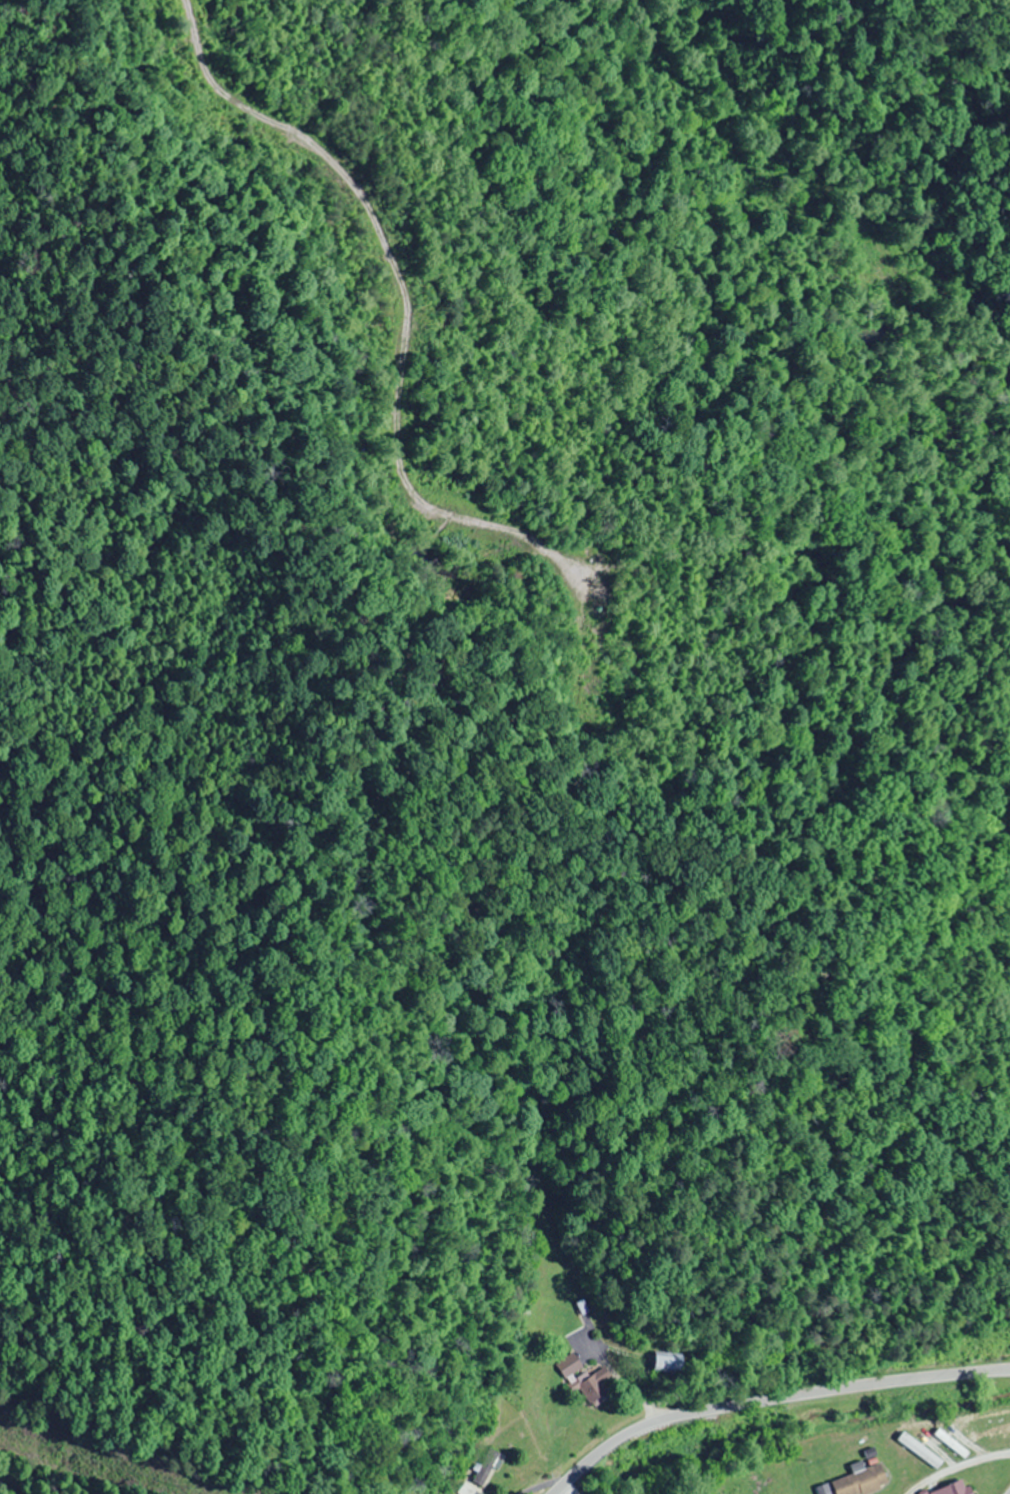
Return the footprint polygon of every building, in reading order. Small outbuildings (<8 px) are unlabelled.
[(678,1356),(651,1356),(651,1372),(678,1372),(678,1356)] [(573,1379),(591,1407),(609,1395),(590,1367),(573,1379)] [(484,1486),(498,1452),(487,1448),(473,1482),(484,1486)] [(888,1487),(881,1463),(831,1479),(835,1493),(865,1493),(888,1487)] [(965,1478),(931,1491),(932,1493),(971,1493),(965,1478)]
